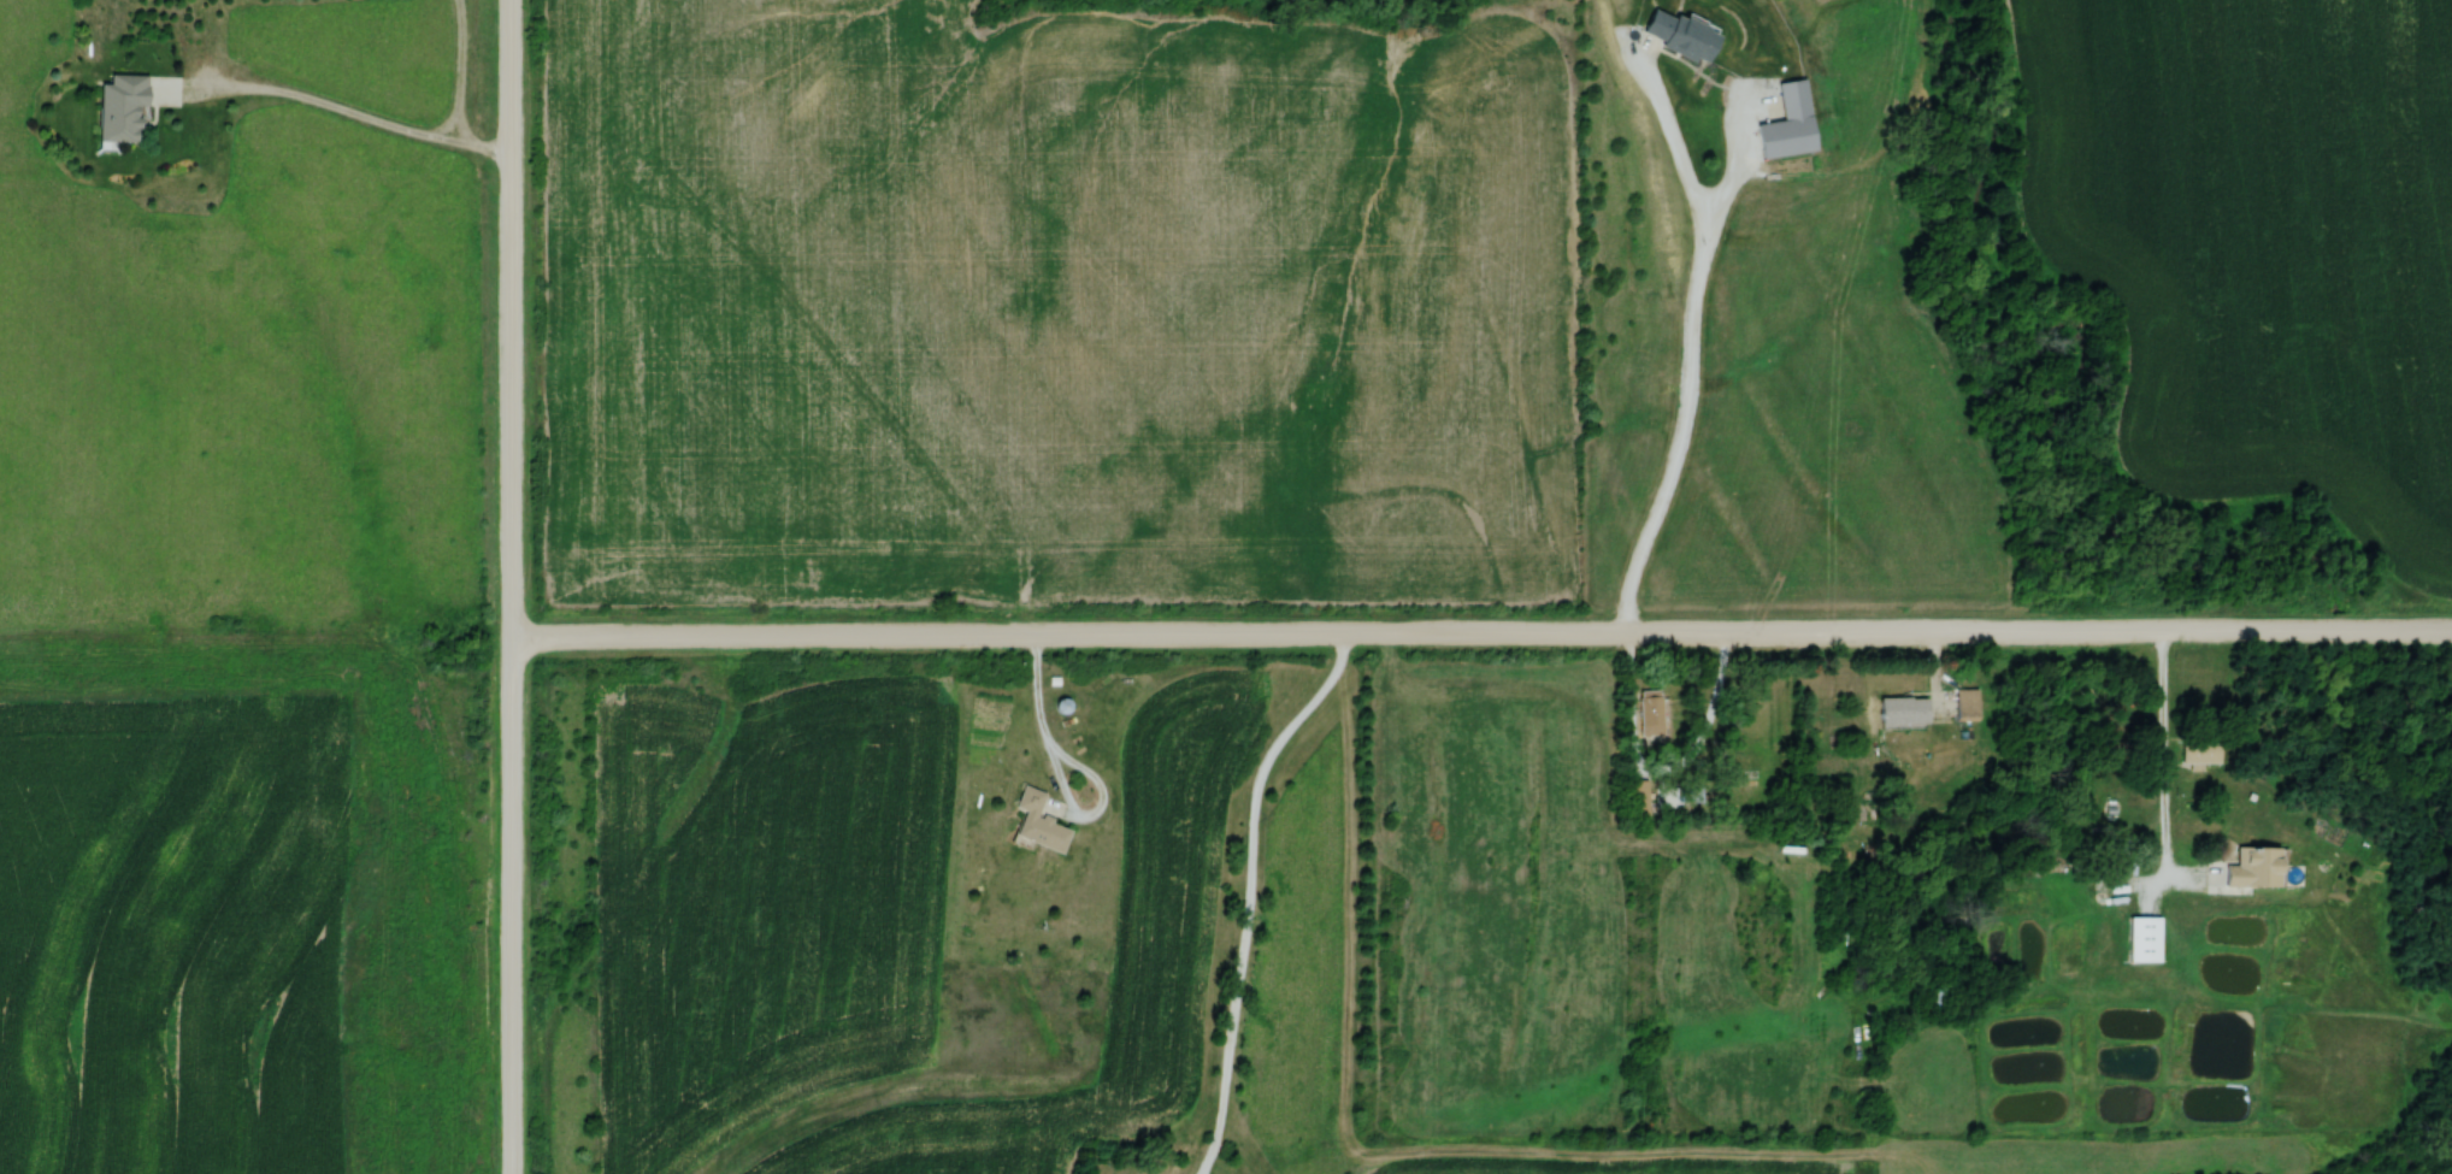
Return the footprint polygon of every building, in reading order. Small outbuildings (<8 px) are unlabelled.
[(1703,67),(1716,36),(1652,8),(1639,39),(1703,67)] [(144,78),(107,77),(107,86),(98,86),(96,143),(135,144),(136,108),(144,108),(144,78)] [(1812,153),(1803,82),(1777,85),(1781,124),(1755,127),(1760,160),(1812,153)] [(1975,690),(1954,690),(1954,722),(1975,722),(1975,690)] [(1661,737),(1661,692),(1639,692),(1639,737),(1661,737)] [(1879,726),(1925,726),(1925,698),(1879,698),(1879,726)] [(1068,700),(1056,700),(1056,713),(1068,713),(1068,700)] [(1014,838),(1060,854),(1069,828),(1035,817),(1043,793),(1021,786),(1013,808),(1023,811),(1014,838)] [(2224,866),(2224,888),(2279,888),(2279,848),(2235,848),(2235,866),(2224,866)]
